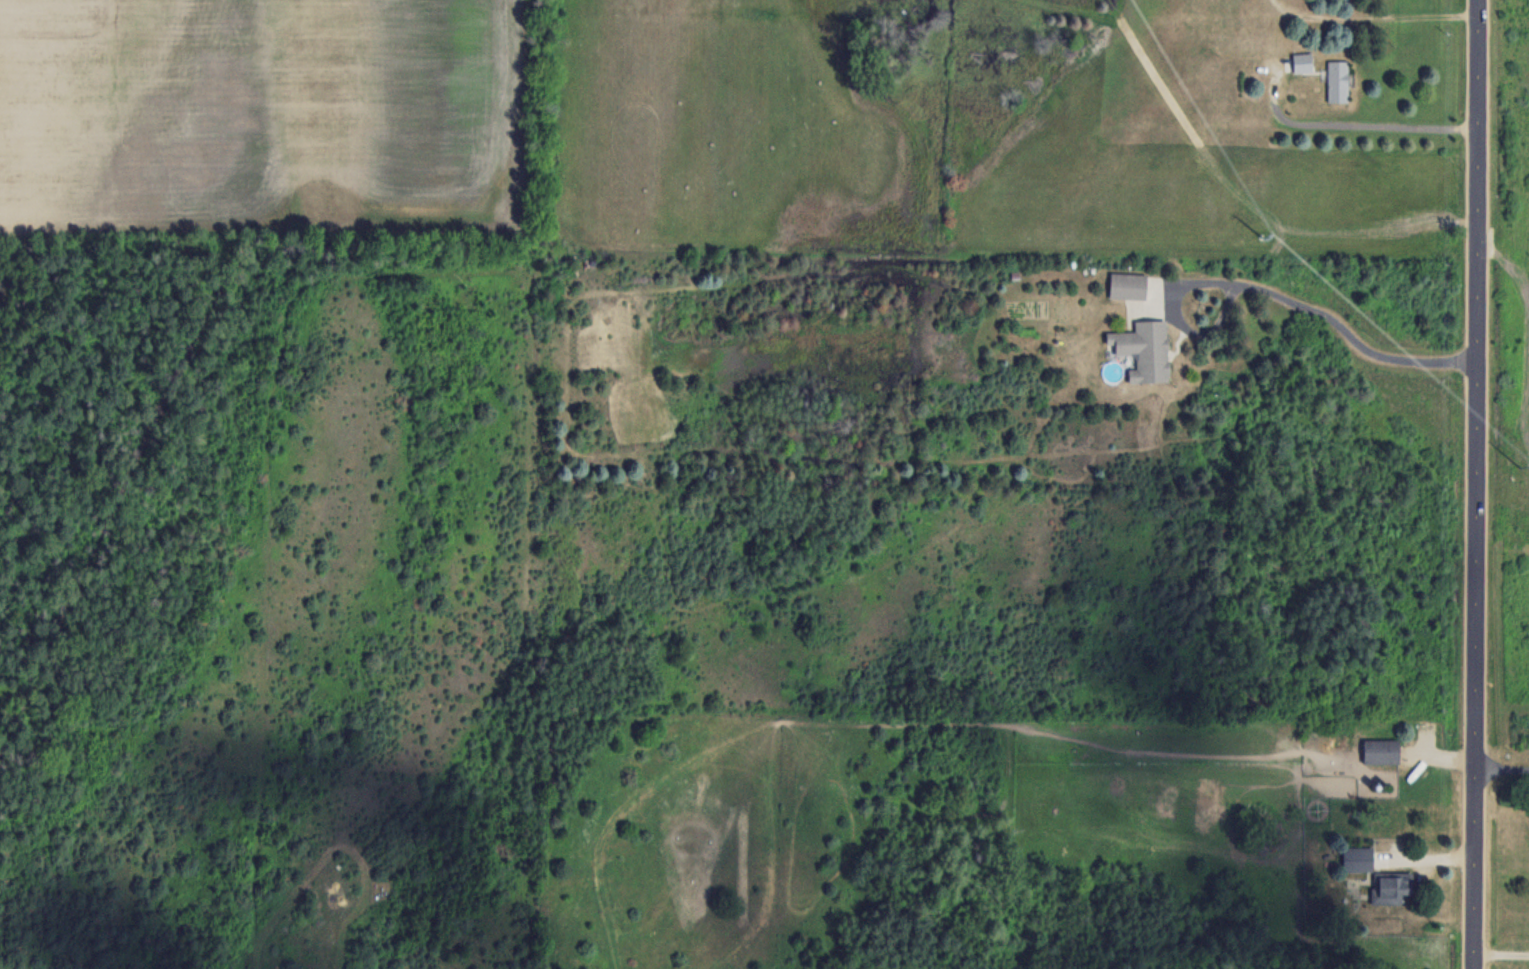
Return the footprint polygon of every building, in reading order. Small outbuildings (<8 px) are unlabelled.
[(1293,72),(1312,72),(1312,53),(1293,53),(1293,72)] [(1328,102),(1348,102),(1348,60),(1328,60),(1328,102)] [(1146,298),(1146,272),(1110,272),(1110,298),(1146,298)] [(1169,381),(1167,319),(1135,320),(1135,331),(1107,332),(1107,354),(1135,353),(1136,369),(1128,369),(1129,382),(1169,381)] [(1398,738),(1364,738),(1364,762),(1398,762),(1398,738)] [(1373,846),(1343,846),(1343,871),(1373,871),(1373,846)] [(1412,872),(1372,872),(1372,904),(1405,904),(1405,894),(1412,894),(1412,872)]
